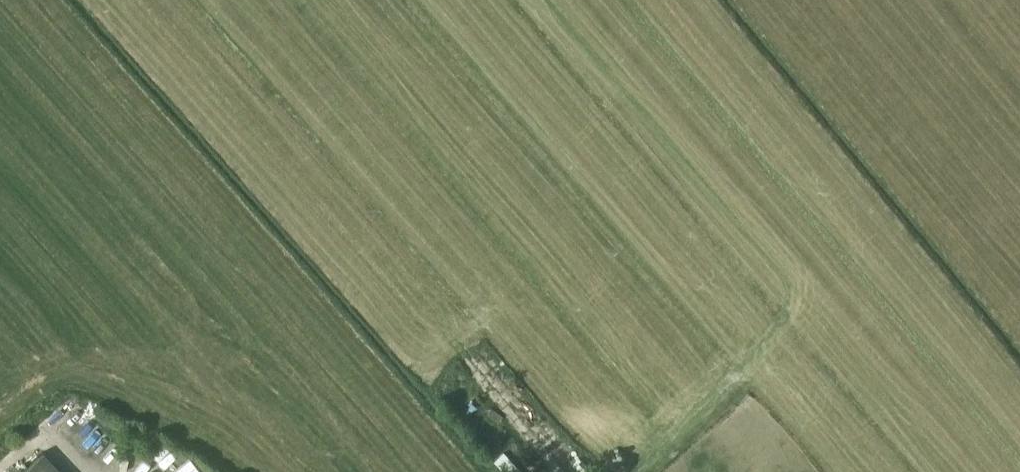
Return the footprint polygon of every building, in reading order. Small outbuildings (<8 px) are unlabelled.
[(21,471),(67,471),(45,449),(21,471)] [(501,454),(494,460),(505,471),(517,471),(501,454)]
